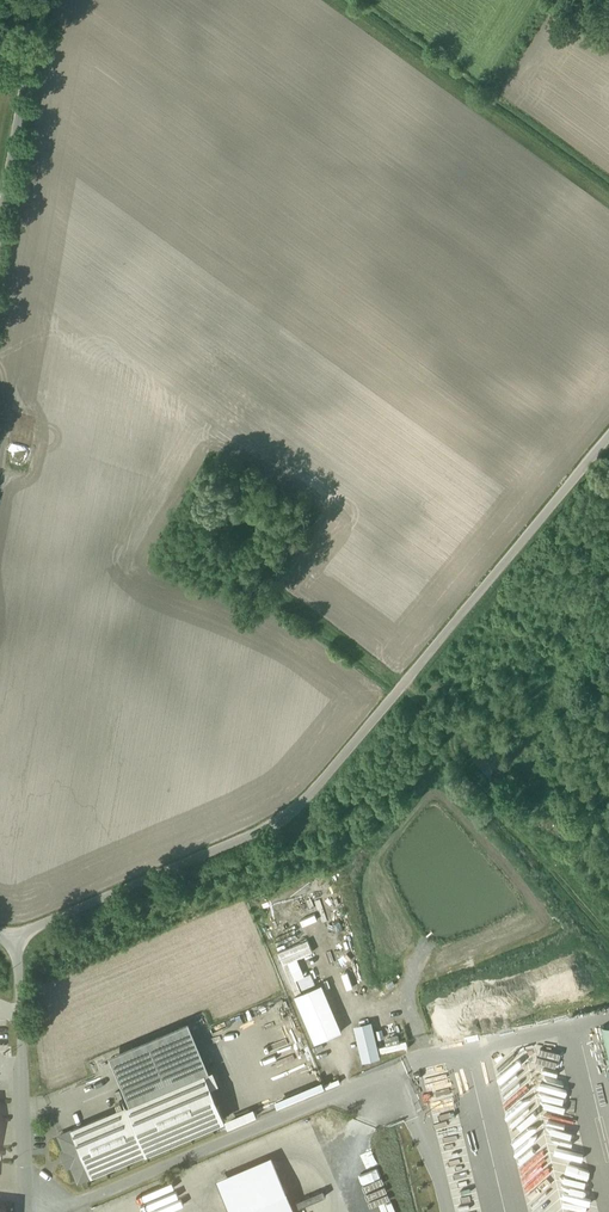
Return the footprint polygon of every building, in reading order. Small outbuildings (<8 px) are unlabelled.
[(323,986),(296,998),(317,1046),(344,1035),(323,986)] [(372,1024),(354,1029),(364,1063),(382,1057),(372,1024)] [(111,1059),(131,1106),(210,1072),(190,1025),(111,1059)] [(131,1106),(76,1130),(96,1177),(233,1121),(210,1072),(131,1106)] [(68,1153),(63,1155),(69,1170),(74,1167),(81,1183),(96,1177),(76,1130),(61,1136),(68,1153)] [(217,1182),(230,1211),(295,1211),(273,1159),(217,1182)]
